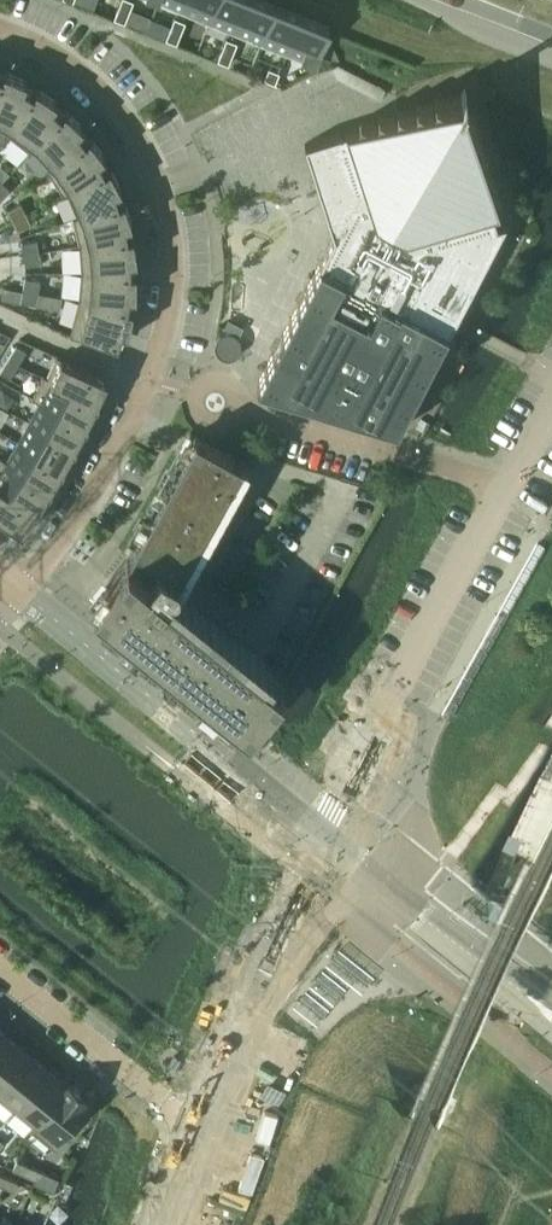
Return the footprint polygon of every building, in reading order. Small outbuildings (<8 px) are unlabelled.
[(128,12),(133,1),(130,0),(121,0),(118,8),(128,12)] [(183,10),(187,0),(157,0),(183,10)] [(183,10),(208,21),(217,0),(187,0),(183,10)] [(208,21),(235,31),(247,0),(217,0),(208,21)] [(235,31),(260,42),(275,5),(261,0),(247,0),(235,31)] [(275,5),(260,42),(287,52),(301,16),(275,5)] [(124,23),(128,12),(118,8),(113,19),(124,23)] [(301,16),(287,52),(314,63),(318,55),(327,58),(333,61),(338,58),(330,43),(326,34),(329,27),(301,16)] [(169,29),(180,33),(185,22),(174,18),(169,29)] [(176,44),(180,33),(169,29),(165,40),(176,44)] [(221,50),(232,54),(237,43),(226,39),(221,50)] [(228,65),(232,54),(221,50),(217,61),(228,65)] [(276,84),(276,83),(275,83),(279,72),(268,68),(263,79),(276,84)] [(0,85),(0,130),(4,132),(8,134),(38,89),(37,88),(36,89),(33,93),(24,86),(25,82),(26,80),(6,71),(0,85)] [(38,89),(8,134),(13,138),(26,148),(29,151),(66,111),(65,110),(64,111),(61,114),(53,107),(55,103),(56,101),(38,89)] [(496,225),(492,213),(499,211),(495,200),(499,193),(492,190),(489,181),(493,174),(486,171),(484,162),(487,155),(480,152),(478,145),(482,139),(475,135),(472,123),(475,117),(469,114),(463,96),(465,90),(464,89),(461,95),(442,101),(435,97),(431,104),(423,107),(416,103),(412,110),(405,112),(397,109),(393,116),(386,118),(378,115),(375,122),(366,124),(359,121),(356,128),(345,131),(304,144),(333,236),(319,263),(263,370),(255,387),(397,430),(407,411),(448,331),(449,330),(504,222),(496,225)] [(66,111),(29,151),(30,151),(30,152),(33,149),(34,150),(37,153),(48,165),(50,167),(50,168),(47,170),(48,171),(91,138),(90,137),(89,138),(85,140),(78,131),(81,128),(83,126),(66,111)] [(91,138),(48,171),(62,194),(110,168),(110,167),(105,170),(99,160),(104,156),(91,138)] [(110,168),(62,194),(63,195),(66,193),(76,217),(73,218),(73,219),(124,202),(124,201),(119,202),(115,191),(121,188),(110,168)] [(0,183),(0,200),(9,190),(1,182),(0,183)] [(124,202),(73,219),(75,225),(78,241),(79,246),(133,237),(133,236),(131,236),(127,237),(125,225),(130,224),(131,223),(124,202)] [(11,221),(25,214),(20,203),(6,211),(11,221)] [(25,214),(11,221),(17,232),(31,224),(25,214)] [(133,237),(79,246),(80,250),(81,270),(81,273),(135,274),(135,272),(134,272),(130,272),(130,260),(134,260),(136,259),(133,237)] [(37,240),(21,242),(23,254),(38,252),(37,240)] [(38,252),(23,254),(24,266),(40,264),(38,252)] [(79,295),(78,300),(132,309),(132,308),(131,308),(126,307),(129,296),(133,296),(135,296),(135,274),(81,273),(81,279),(79,295)] [(24,278),(22,290),(38,292),(40,281),(24,278)] [(22,290),(20,301),(35,304),(38,292),(22,290)] [(73,320),(69,335),(95,345),(98,337),(117,344),(121,333),(121,331),(123,331),(126,331),(128,332),(132,309),(78,300),(77,304),(73,320)] [(15,345),(7,359),(18,365),(26,351),(15,345)] [(43,375),(42,377),(97,403),(104,387),(103,386),(106,379),(56,356),(47,377),(43,375)] [(0,371),(0,373),(9,379),(18,365),(7,359),(0,371)] [(42,377),(32,397),(85,425),(93,409),(92,409),(95,404),(96,404),(97,403),(42,377)] [(39,402),(29,422),(74,447),(82,431),(81,431),(84,426),(85,427),(85,425),(32,397),(31,398),(39,402)] [(29,422),(17,442),(62,469),(70,453),(69,453),(72,448),(73,448),(74,447),(29,422)] [(164,587),(169,582),(170,582),(171,582),(172,582),(173,581),(174,581),(175,580),(176,579),(177,578),(181,572),(182,570),(235,473),(242,461),(194,434),(187,447),(182,456),(161,495),(133,545),(126,557),(103,586),(92,600),(111,615),(247,726),(282,683),(260,665),(167,590),(164,587)] [(49,489),(58,475),(57,474),(60,469),(61,470),(62,469),(17,442),(6,461),(0,458),(0,459),(49,489)] [(35,511),(45,496),(44,495),(47,491),(48,491),(49,489),(0,459),(0,487),(35,511)] [(22,531),(32,517),(30,516),(34,512),(35,512),(35,511),(0,487),(0,516),(22,531)] [(485,891),(484,893),(496,898),(503,884),(491,878),(485,891)] [(26,1052),(6,1036),(0,1043),(0,1084),(26,1052)] [(46,1068),(26,1052),(0,1084),(0,1099),(12,1109),(46,1068)] [(67,1086),(66,1085),(46,1068),(12,1109),(32,1125),(33,1127),(67,1086)] [(33,1127),(32,1125),(29,1129),(57,1151),(76,1128),(70,1124),(87,1102),(82,1098),(84,1096),(68,1082),(66,1085),(67,1086),(33,1127)] [(16,1160),(12,1169),(29,1176),(34,1179),(38,1170),(16,1160)] [(34,1179),(32,1182),(53,1191),(58,1178),(38,1170),(34,1179)] [(13,1191),(18,1181),(7,1177),(3,1186),(13,1191)]
